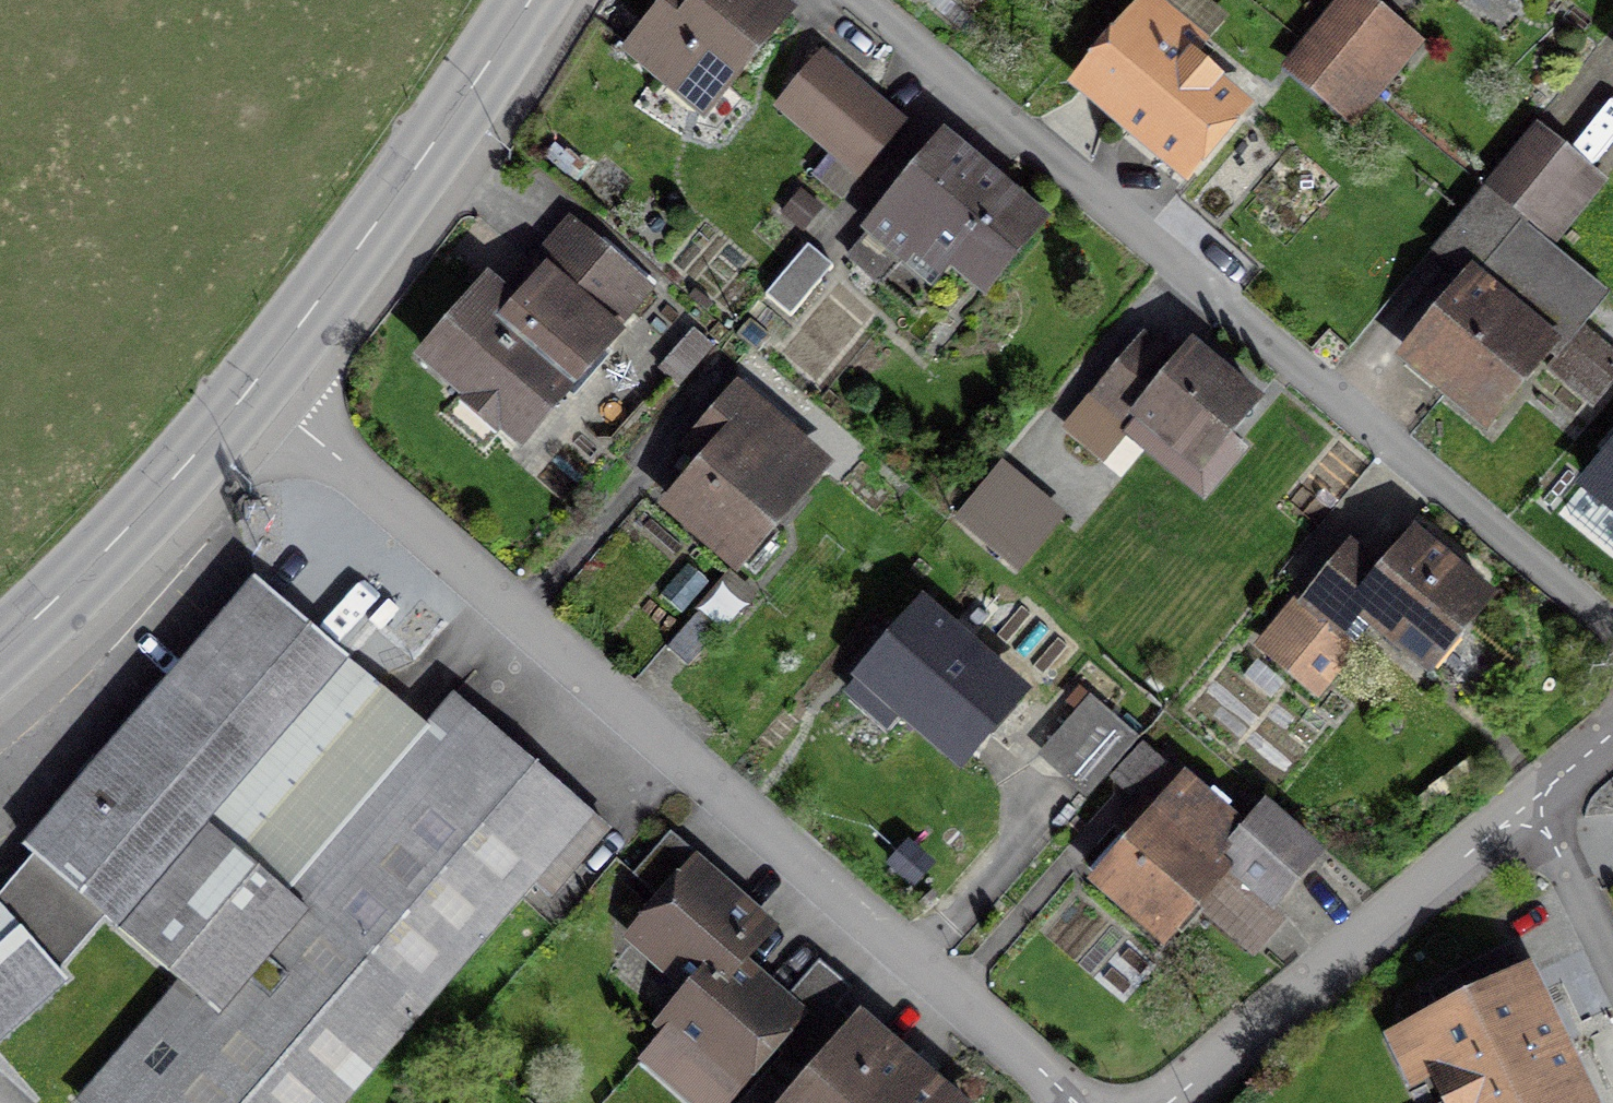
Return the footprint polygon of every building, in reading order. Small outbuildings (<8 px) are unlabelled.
[(755,0),(691,0),(686,6),(679,0),(662,0),(614,59),(695,125),(781,21),(755,0)] [(1160,0),(1147,0),(1074,86),(1182,177),(1245,102),(1180,47),(1195,30),(1160,0)] [(1359,83),(1396,36),(1350,0),(1340,0),(1306,42),(1359,83)] [(1359,83),(1306,42),(1280,75),(1347,128),(1373,94),(1359,83)] [(1605,72),(1612,79),(1612,62),(1605,72)] [(895,127),(818,63),(772,118),(848,182),(895,127)] [(1599,191),(1526,135),(1481,193),(1551,252),(1599,191)] [(1027,220),(930,145),(854,243),(906,284),(918,268),(963,303),(1027,220)] [(1540,356),(1592,399),(1612,374),(1612,364),(1577,334),(1602,304),(1546,258),(1551,252),(1481,193),(1430,253),(1462,279),(1390,366),(1473,436),(1540,356)] [(642,296),(562,228),(493,309),(471,290),(403,369),(502,453),(552,393),(556,396),(642,296)] [(812,251),(772,295),(792,313),(832,269),(812,251)] [(1165,366),(1135,342),(1056,442),(1092,471),(1117,440),(1189,497),(1253,418),(1174,355),(1165,366)] [(720,576),(812,466),(723,393),(682,442),(699,456),(648,516),(720,576)] [(1579,490),(1612,518),(1612,448),(1579,490)] [(1053,523),(993,471),(942,528),(1002,581),(1053,523)] [(1366,576),(1338,553),(1251,661),(1311,708),(1344,667),(1325,652),(1347,625),(1417,680),(1481,600),(1399,535),(1366,576)] [(245,597),(18,857),(32,869),(100,928),(178,996),(85,1102),(340,1102),(584,825),(446,705),(412,743),(245,597)] [(974,597),(938,639),(960,659),(996,615),(974,597)] [(938,639),(913,616),(835,702),(867,731),(876,720),(938,776),(1006,701),(960,659),(938,639)] [(1130,749),(1081,706),(1029,764),(1077,808),(1100,782),(1130,749)] [(1170,788),(1130,749),(1100,782),(1141,820),(1170,788)] [(1229,842),(1170,788),(1141,820),(1077,890),(1143,949),(1212,875),(1225,887),(1193,923),(1245,968),(1277,931),(1264,921),(1312,866),(1253,815),(1229,842)] [(32,869),(0,902),(0,1046),(60,998),(50,984),(100,928),(32,869)] [(614,952),(683,1011),(728,973),(759,937),(681,872),(614,952)] [(728,973),(683,1011),(632,1072),(668,1102),(723,1102),(762,1056),(780,1072),(839,1004),(806,976),(775,1012),(728,973)] [(1552,1047),(1519,982),(1392,1045),(1422,1102),(1441,1102),(1552,1047)] [(844,1033),(781,1102),(923,1102),(844,1033)] [(1441,1102),(1580,1102),(1552,1047),(1441,1102)]
